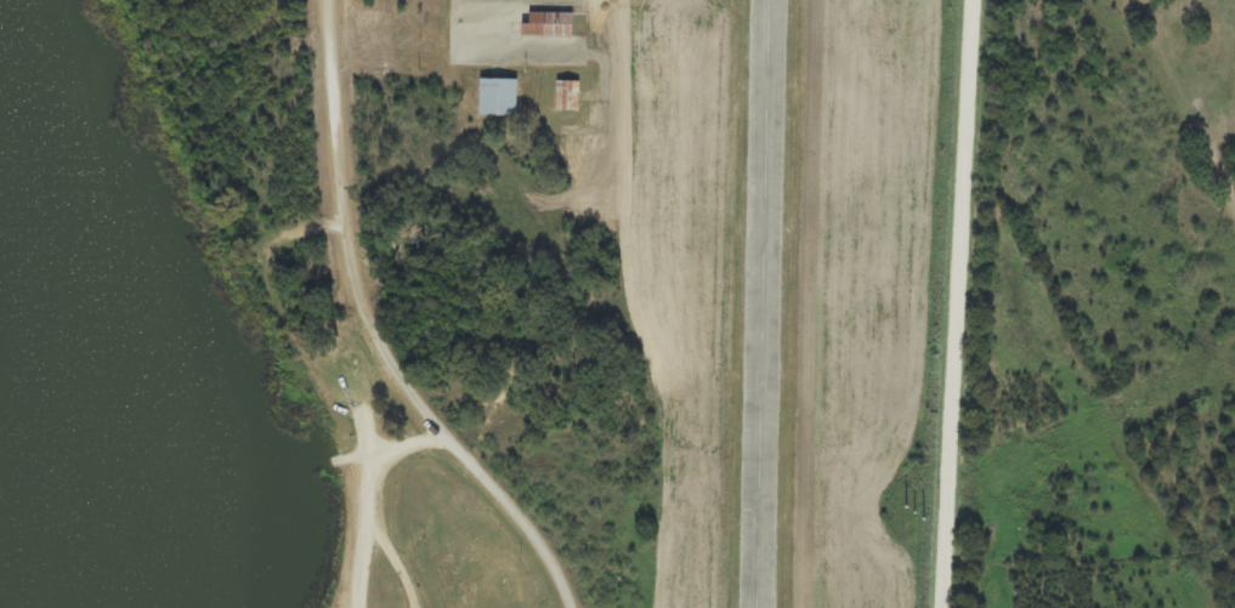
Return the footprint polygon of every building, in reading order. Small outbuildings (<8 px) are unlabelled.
[(519,35),(519,23),(528,24),(528,12),(571,12),(571,36),(519,35)] [(516,79),(515,115),(477,114),(477,78),(516,79)] [(554,110),(555,80),(577,80),(577,110),(554,110)]
